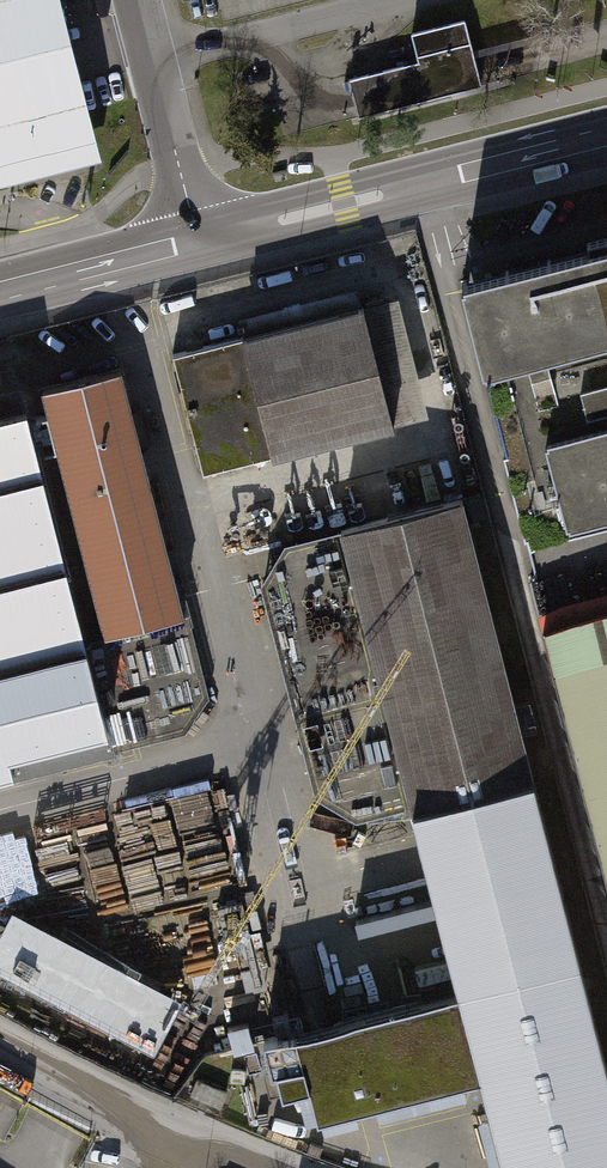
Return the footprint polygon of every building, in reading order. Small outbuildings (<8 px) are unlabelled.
[(95,153),(57,0),(0,0),(0,177),(95,153)] [(481,85),(464,19),(411,33),(418,61),(348,79),(358,116),(481,85)] [(606,527),(606,248),(466,283),(531,545),(606,527)] [(383,426),(354,314),(176,359),(205,472),(383,426)] [(176,623),(118,384),(39,403),(97,642),(176,623)] [(16,402),(0,406),(0,750),(99,725),(16,402)] [(465,511),(339,542),(407,818),(525,789),(533,787),(465,511)] [(538,608),(606,879),(606,590),(538,608)] [(407,818),(456,1015),(254,1064),(267,1119),(304,1110),(311,1138),(472,1099),(489,1167),(606,1167),(606,1121),(525,789),(407,818)] [(161,1043),(188,987),(14,904),(0,935),(0,966),(161,1043)]
